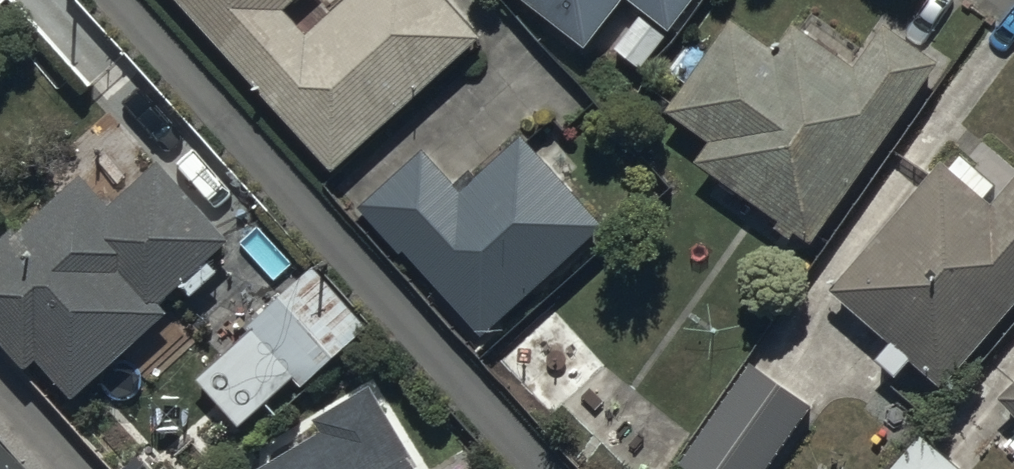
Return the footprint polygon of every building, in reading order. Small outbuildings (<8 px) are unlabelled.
[(336,177),(486,42),(448,0),(355,0),(312,39),(290,14),(306,0),(177,0),(336,177)] [(588,53),(600,39),(644,74),(675,35),(703,0),(520,0),(588,53)] [(698,165),(816,248),(945,67),(891,29),(861,73),(799,29),(781,54),(736,22),(670,115),(712,145),(698,165)] [(423,152),(360,211),(483,342),(606,227),(524,139),(463,197),(423,152)] [(834,295),(943,394),(1013,316),(1013,180),(988,209),(983,203),(995,190),(963,161),(950,175),(942,167),(834,295)] [(77,404),(173,318),(165,310),(185,292),(195,302),(222,278),(211,266),(234,245),(164,167),(114,211),(86,180),(20,239),(15,234),(0,247),(0,342),(30,375),(41,364),(77,404)] [(318,271),(249,330),(303,393),(371,335),(318,271)] [(552,310),(497,361),(554,422),(609,371),(552,310)] [(816,410),(752,364),(681,463),(689,468),(773,468),(816,410)] [(268,468),(420,468),(371,388),(313,423),(321,437),(268,468)] [(999,404),(1013,419),(1013,389),(999,404)] [(921,438),(894,468),(956,468),(921,438)] [(0,441),(0,468),(26,468),(0,441)]
